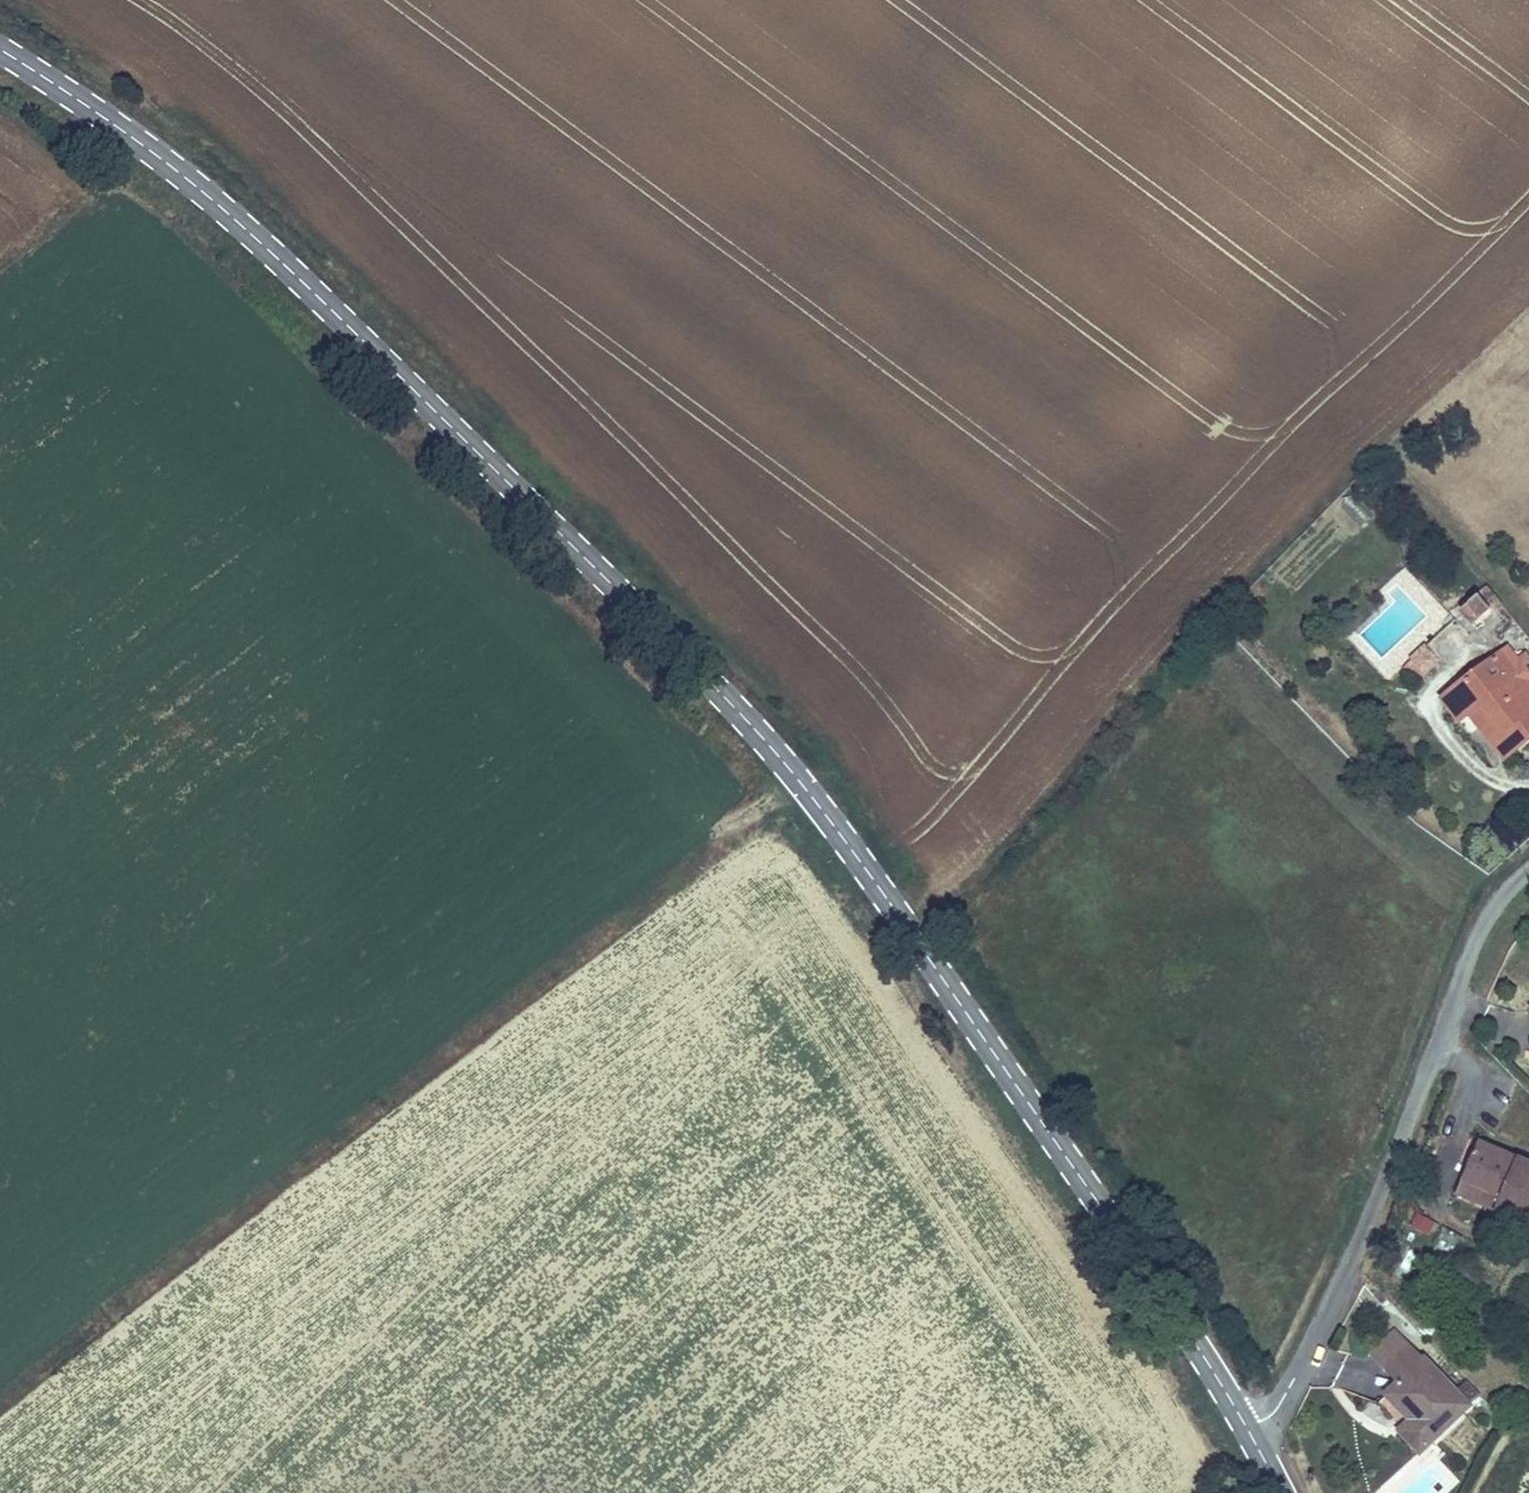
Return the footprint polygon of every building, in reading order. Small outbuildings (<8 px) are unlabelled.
[(1493,619),(1480,603),(1460,619),(1474,635),(1493,619)] [(1427,647),(1404,669),(1419,685),(1442,662),(1427,647)] [(1508,649),(1494,660),(1504,673),(1519,662),(1508,649)] [(1504,673),(1494,660),(1450,697),(1467,717),(1471,713),(1513,764),(1528,751),(1528,657),(1527,655),(1519,662),(1504,673)] [(1467,717),(1450,697),(1440,705),(1460,732),(1469,725),(1506,770),(1513,764),(1471,713),(1467,717)] [(1528,1235),(1528,1165),(1468,1140),(1443,1196),(1528,1235)] [(1423,1239),(1431,1224),(1412,1214),(1404,1229),(1423,1239)] [(1459,1391),(1398,1331),(1370,1357),(1397,1388),(1381,1401),(1406,1427),(1397,1438),(1421,1462),(1486,1401),(1468,1383),(1459,1391)]
